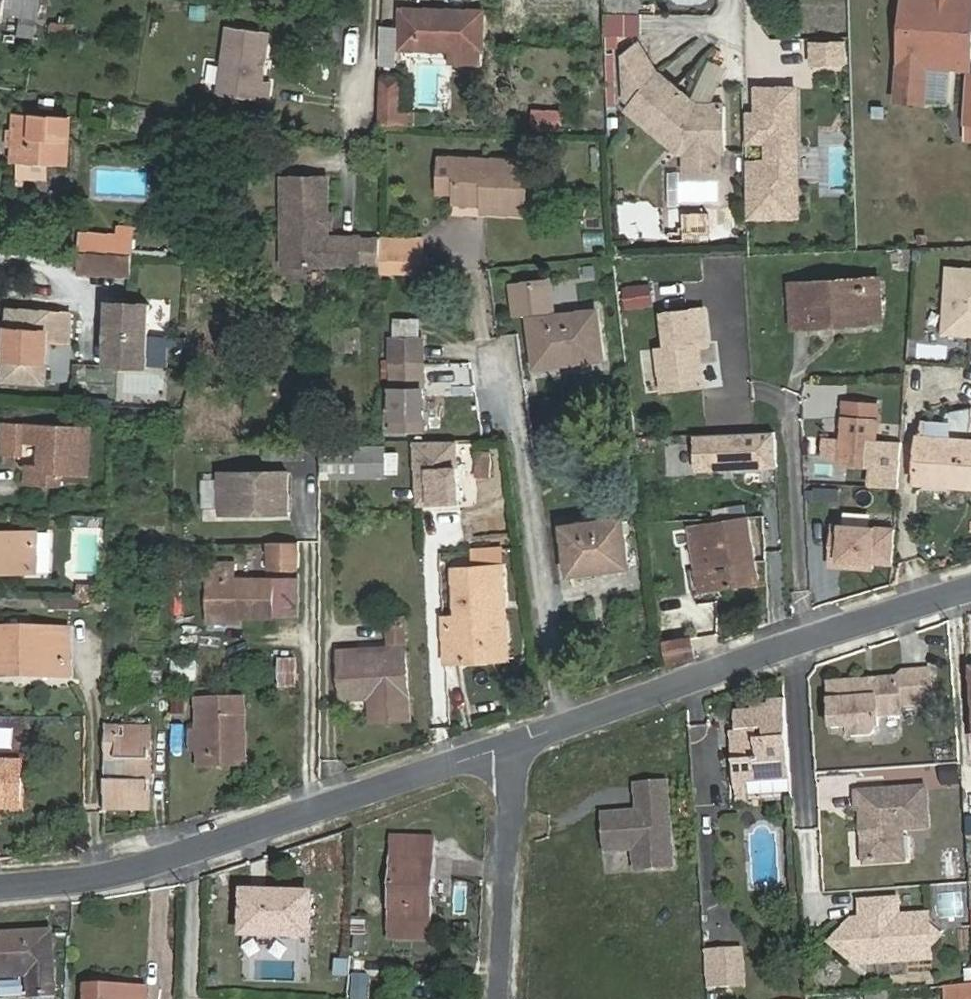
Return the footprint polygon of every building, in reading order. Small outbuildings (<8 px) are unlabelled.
[(5,16),(41,21),(44,0),(7,0),(5,16)] [(639,14),(639,0),(606,0),(606,14),(639,14)] [(897,101),(924,103),(927,66),(965,69),(966,60),(970,60),(970,0),(905,0),(897,101)] [(484,15),(404,12),(404,53),(447,54),(447,70),(484,72),(484,15)] [(639,14),(606,14),(606,36),(641,35),(641,14),(639,14)] [(272,31),(230,24),(225,58),(219,92),(268,100),(272,80),(264,79),(272,31)] [(51,35),(74,38),(75,28),(53,25),(51,35)] [(698,106),(658,75),(638,46),(624,56),(632,67),(625,68),(627,103),(633,107),(628,112),(681,152),(688,152),(724,153),(729,153),(727,107),(698,106)] [(381,82),(379,129),(399,130),(401,83),(381,82)] [(802,86),(747,86),(746,220),(801,220),(802,86)] [(532,109),(532,128),(560,128),(560,109),(532,109)] [(22,152),(25,115),(19,114),(16,151),(22,152)] [(75,118),(25,115),(22,152),(16,151),(16,163),(20,164),(21,164),(49,166),(71,168),(75,118)] [(724,173),(724,153),(688,152),(688,173),(724,173)] [(438,198),(457,198),(457,162),(438,162),(438,198)] [(486,199),(486,208),(486,217),(528,217),(529,164),(457,162),(457,198),(486,199)] [(48,180),(49,166),(21,164),(20,164),(19,178),(48,180)] [(333,179),(289,176),(284,263),(360,268),(360,266),(361,243),(361,241),(329,239),(330,227),(330,215),(333,179)] [(457,208),(486,208),(486,199),(457,198),(457,208)] [(51,221),(52,209),(38,208),(38,220),(51,221)] [(701,209),(676,210),(677,230),(702,229),(701,209)] [(82,237),(81,256),(118,259),(133,260),(134,241),(82,237)] [(361,243),(360,266),(380,267),(380,263),(380,255),(380,251),(380,243),(361,243)] [(420,243),(380,243),(380,251),(380,255),(420,255),(420,243)] [(420,255),(380,255),(380,263),(380,267),(380,278),(419,278),(420,255)] [(118,259),(81,256),(80,277),(132,280),(133,260),(118,259)] [(970,337),(970,271),(947,270),(942,336),(970,337)] [(565,357),(566,363),(601,359),(594,311),(555,317),(549,281),(513,286),(518,315),(519,315),(527,321),(533,362),(565,357)] [(858,281),(843,282),(846,326),(861,325),(858,281)] [(846,326),(843,282),(790,286),(792,329),(808,328),(808,323),(825,321),(826,327),(846,326)] [(151,309),(110,307),(108,339),(149,341),(151,309)] [(11,309),(7,379),(46,382),(49,340),(70,341),(72,313),(11,309)] [(708,344),(704,309),(663,313),(667,348),(658,349),(662,389),(702,385),(698,345),(708,344)] [(390,319),(390,340),(422,340),(422,319),(390,319)] [(334,329),(333,351),(358,352),(358,330),(334,329)] [(108,339),(106,371),(147,374),(149,341),(108,339)] [(390,340),(390,368),(422,367),(422,340),(390,340)] [(534,368),(566,363),(565,357),(533,362),(534,368)] [(422,367),(390,368),(391,402),(422,401),(422,367)] [(422,401),(391,402),(391,432),(422,432),(422,401)] [(844,404),(840,465),(873,467),(878,406),(844,404)] [(30,474),(88,476),(89,429),(3,429),(3,460),(20,460),(20,449),(42,449),(42,469),(30,470),(30,474)] [(919,441),(916,486),(970,490),(970,445),(919,441)] [(416,508),(459,505),(454,443),(412,445),(416,508)] [(386,483),(387,452),(327,452),(327,482),(386,483)] [(478,453),(478,475),(490,475),(490,453),(478,453)] [(224,472),(224,512),(291,512),(291,472),(224,472)] [(88,478),(88,476),(30,474),(30,490),(63,489),(63,478),(88,478)] [(757,582),(746,505),(721,509),(723,524),(690,529),(699,590),(757,582)] [(629,567),(621,519),(563,529),(570,576),(629,567)] [(894,531),(832,527),(831,552),(840,552),(839,569),(871,571),(872,564),(892,566),(894,531)] [(40,559),(41,542),(41,533),(23,533),(23,541),(9,541),(9,533),(0,533),(0,558),(40,559)] [(23,533),(9,533),(9,541),(23,541),(23,533)] [(301,567),(301,542),(271,542),(271,567),(301,567)] [(840,552),(831,552),(830,568),(839,569),(840,552)] [(40,559),(0,558),(0,572),(40,573),(40,559)] [(208,619),(275,618),(276,597),(239,596),(239,578),(237,578),(236,562),(204,562),(204,578),(207,578),(208,619)] [(494,604),(507,603),(504,570),(460,573),(463,620),(446,622),(449,668),(467,666),(465,651),(504,647),(502,614),(495,614),(494,604)] [(276,597),(275,618),(277,618),(277,578),(239,578),(239,596),(276,597)] [(277,578),(277,618),(302,618),(302,579),(277,578)] [(511,662),(507,603),(494,604),(495,614),(502,614),(504,647),(465,651),(467,666),(511,662)] [(391,622),(392,647),(408,646),(407,621),(391,622)] [(30,681),(74,681),(74,634),(0,634),(0,681),(19,681),(19,675),(30,676),(30,681)] [(695,657),(691,636),(665,641),(669,662),(695,657)] [(378,722),(413,720),(408,646),(392,647),(393,653),(341,657),(344,699),(376,696),(378,722)] [(861,679),(856,674),(821,677),(824,723),(845,721),(846,732),(866,731),(874,722),(873,710),(896,708),(896,699),(928,697),(925,664),(898,666),(894,671),(873,673),(870,679),(861,679)] [(788,773),(782,697),(765,698),(765,703),(748,705),(749,709),(732,711),(733,726),(734,737),(739,737),(740,755),(730,756),(731,777),(788,773)] [(197,700),(198,734),(198,751),(198,768),(245,767),(243,700),(197,700)] [(733,726),(727,726),(730,756),(740,755),(739,737),(734,737),(733,726)] [(157,735),(111,735),(110,820),(157,819),(157,735)] [(1,807),(24,808),(25,761),(2,760),(1,774),(0,774),(0,807),(1,807)] [(666,778),(634,780),(636,807),(607,810),(610,848),(638,845),(640,866),(672,863),(666,778)] [(852,807),(855,807),(863,807),(863,820),(856,820),(856,862),(886,861),(886,838),(896,838),(896,828),(922,828),(921,789),(851,790),(852,807)] [(897,861),(896,838),(886,838),(886,861),(897,861)] [(431,871),(433,849),(400,847),(394,928),(434,930),(438,871),(431,871)] [(440,850),(433,849),(431,871),(438,871),(440,850)] [(312,897),(246,893),(243,934),(308,938),(312,897)] [(860,919),(848,919),(830,937),(851,958),(926,958),(926,942),(932,942),(937,935),(932,930),(927,929),(927,913),(897,913),(897,896),(860,896),(860,914),(860,919)] [(0,935),(0,975),(25,976),(25,998),(50,998),(51,935),(0,935)] [(740,947),(725,948),(728,987),(743,986),(740,947)] [(725,948),(704,950),(707,988),(728,987),(725,948)] [(145,988),(87,986),(86,998),(144,998),(145,988)] [(957,987),(958,998),(970,998),(970,986),(957,987)] [(957,987),(942,988),(943,998),(958,998),(957,987)]
